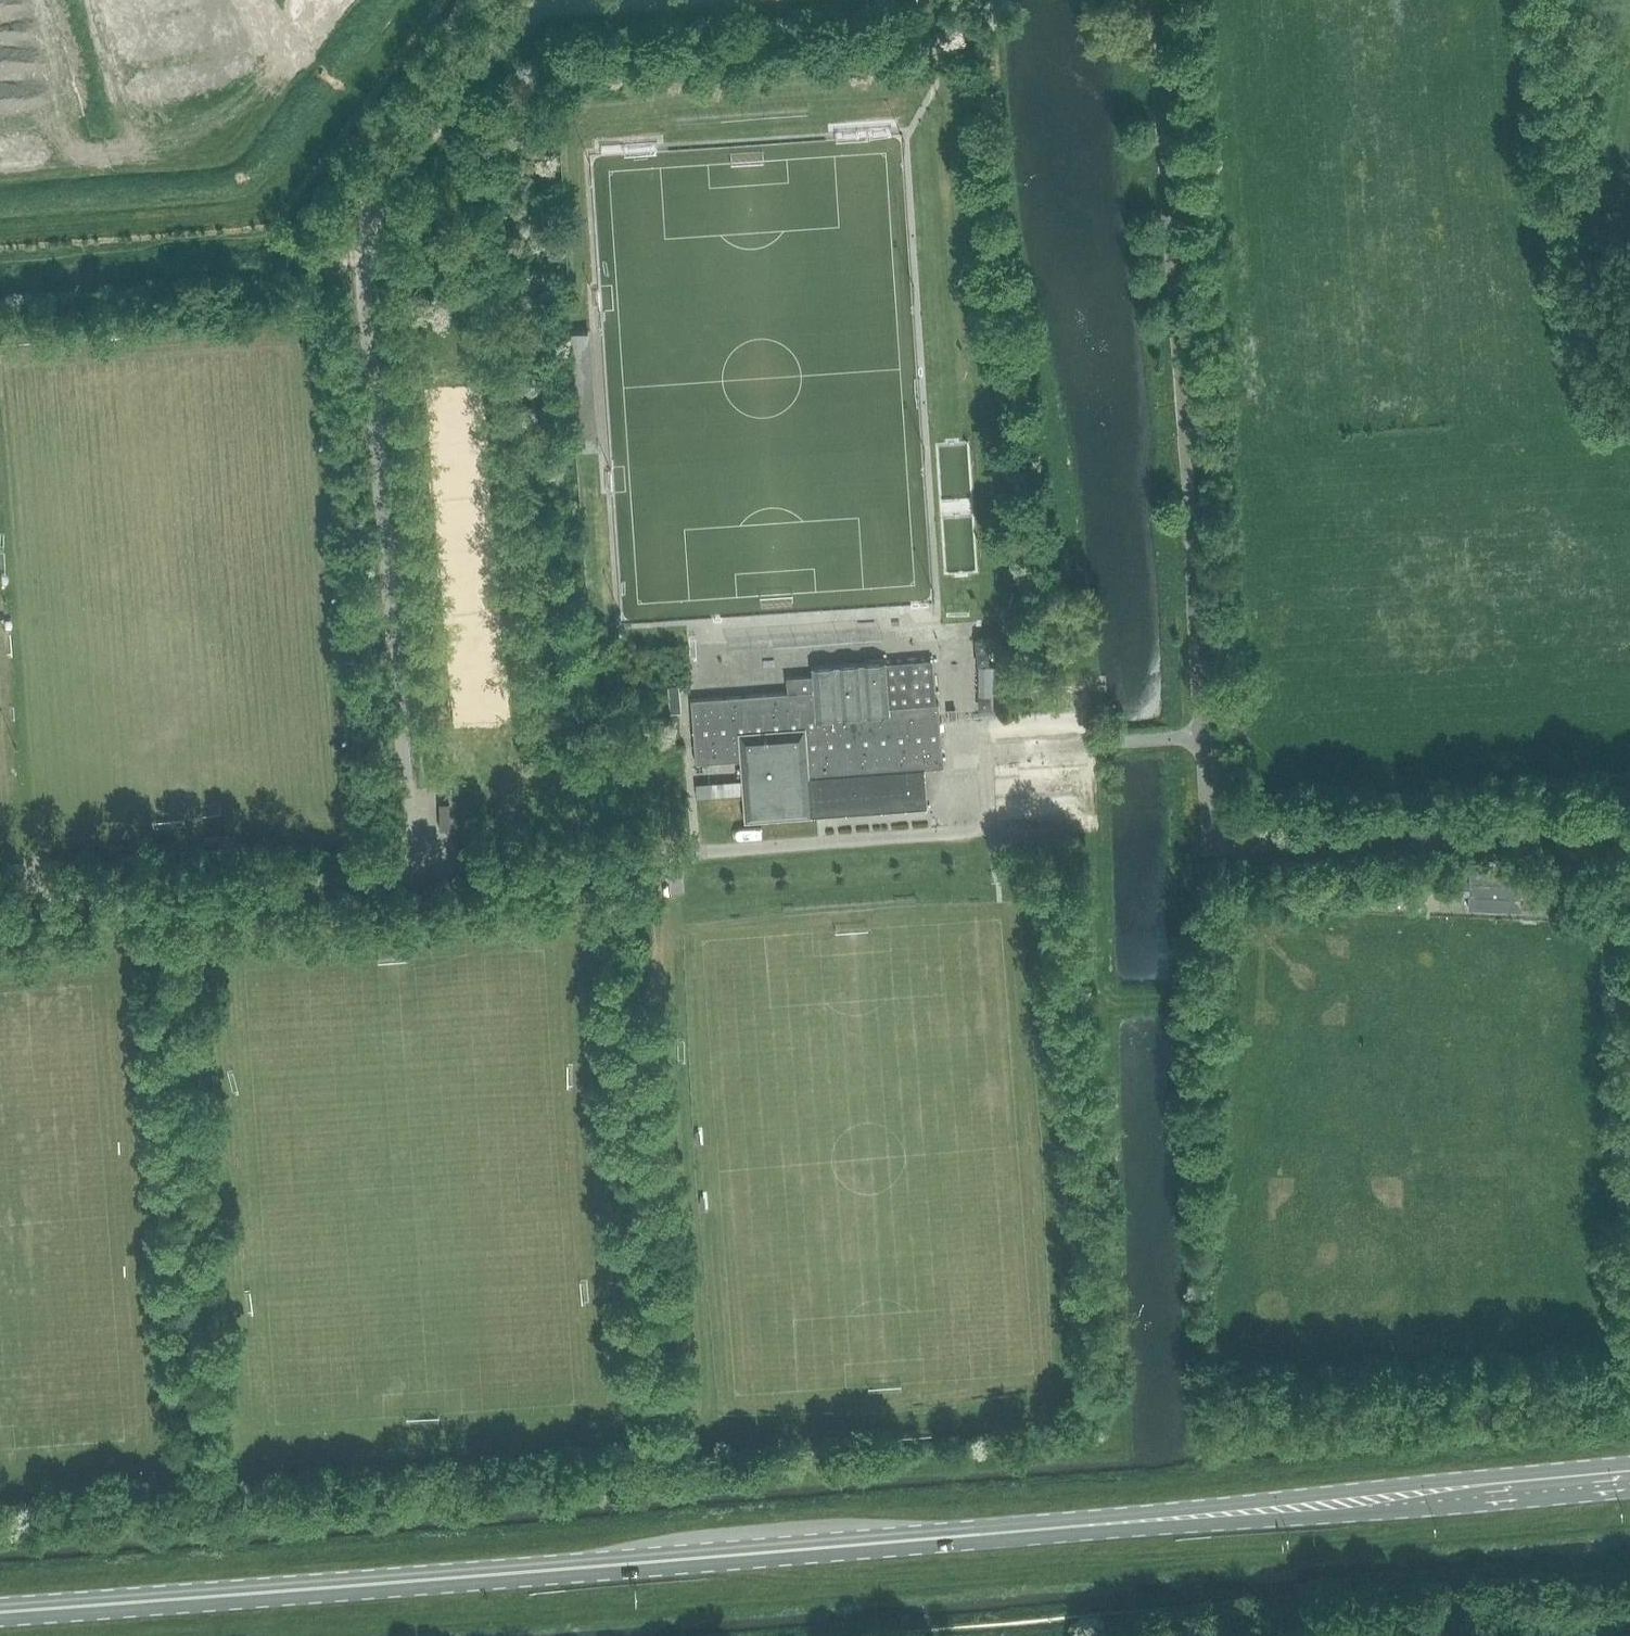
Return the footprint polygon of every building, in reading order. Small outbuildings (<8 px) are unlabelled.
[(944,767),(939,703),(889,707),(886,661),(813,666),(813,675),(787,677),(788,692),(692,699),(696,762),(741,759),(746,820),(816,816),(928,807),(925,768),(944,767)] [(982,692),(999,692),(999,664),(982,664),(982,692)] [(1536,902),(1549,903),(1551,876),(1537,876),(1538,871),(1471,868),(1470,880),(1470,894),(1469,908),(1522,910),(1522,905),(1536,906),(1536,902)] [(1443,879),(1442,893),(1470,894),(1470,880),(1443,879)]
